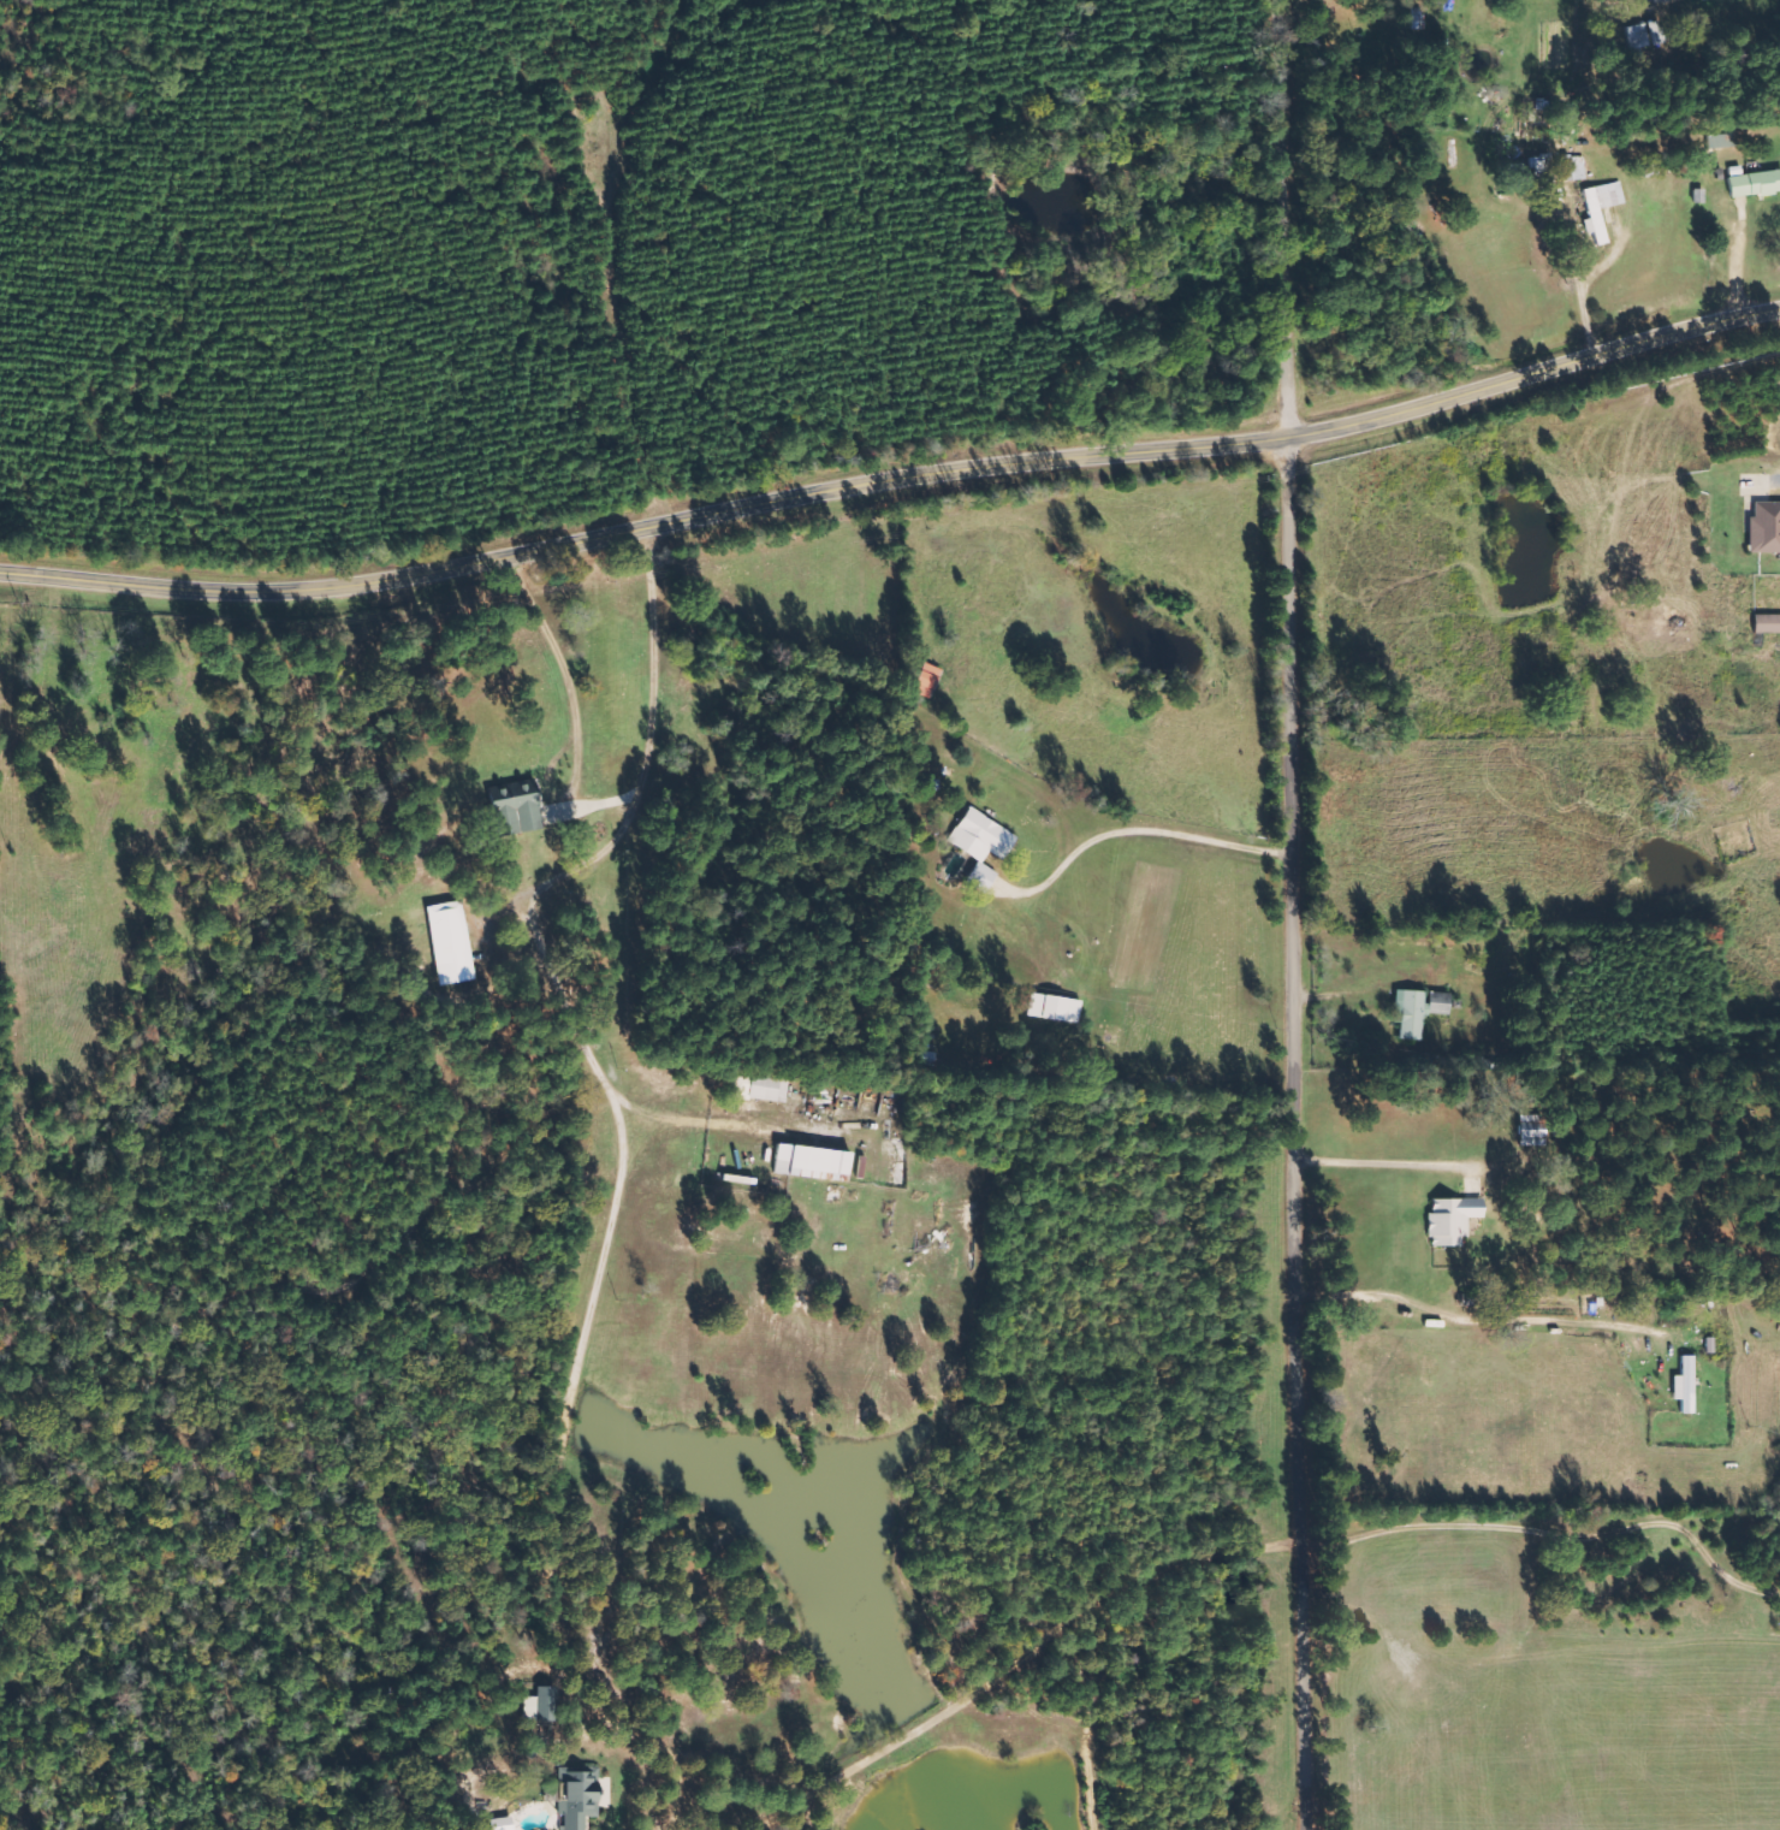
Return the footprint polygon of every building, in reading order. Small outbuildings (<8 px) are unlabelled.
[(1561,179),(1584,179),(1583,155),(1560,156),(1561,179)] [(1725,175),(1727,198),(1779,192),(1779,169),(1725,175)] [(1624,202),(1620,181),(1580,188),(1586,222),(1588,221),(1592,245),(1605,243),(1599,207),(1624,202)] [(1751,500),(1751,515),(1745,515),(1745,550),(1779,551),(1779,500),(1751,500)] [(1749,613),(1750,632),(1779,631),(1779,612),(1749,613)] [(937,694),(944,667),(926,662),(918,689),(937,694)] [(549,826),(542,790),(535,791),(533,780),(500,786),(509,834),(549,826)] [(1004,860),(1019,837),(972,804),(949,838),(983,862),(990,850),(1004,860)] [(999,872),(980,860),(968,880),(988,892),(999,872)] [(443,984),(478,979),(467,899),(432,904),(443,984)] [(1419,1039),(1420,989),(1394,988),(1393,1038),(1419,1039)] [(1022,1014),(1076,1023),(1079,999),(1026,990),(1022,1014)] [(1423,1012),(1445,1013),(1445,992),(1424,991),(1423,1012)] [(791,1079),(755,1074),(752,1096),(788,1101),(791,1079)] [(842,1179),(843,1173),(854,1174),(857,1150),(780,1141),(776,1172),(842,1179)] [(1439,1245),(1464,1245),(1463,1217),(1479,1216),(1479,1197),(1428,1198),(1428,1213),(1423,1213),(1424,1235),(1438,1234),(1439,1245)] [(1670,1375),(1671,1399),(1678,1399),(1679,1412),(1694,1412),(1693,1354),(1679,1355),(1679,1375),(1670,1375)] [(560,1685),(541,1685),(541,1720),(559,1720),(560,1685)] [(610,1776),(601,1776),(602,1768),(561,1766),(560,1782),(571,1783),(571,1799),(560,1799),(560,1814),(565,1815),(564,1829),(587,1829),(588,1815),(601,1816),(601,1806),(609,1806),(610,1776)]
